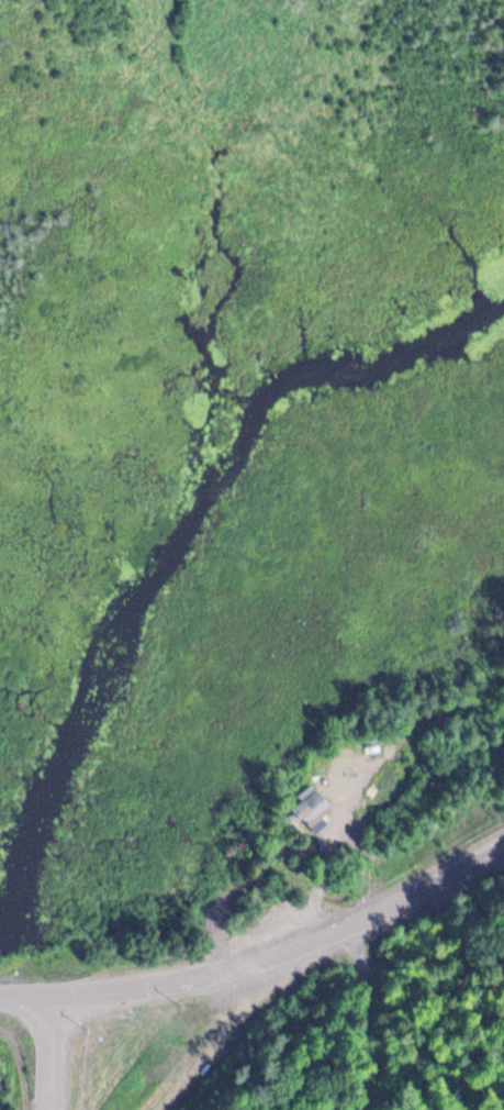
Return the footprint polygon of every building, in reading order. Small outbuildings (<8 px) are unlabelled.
[(290,807),(314,787),(329,806),(306,825),(290,807)]
